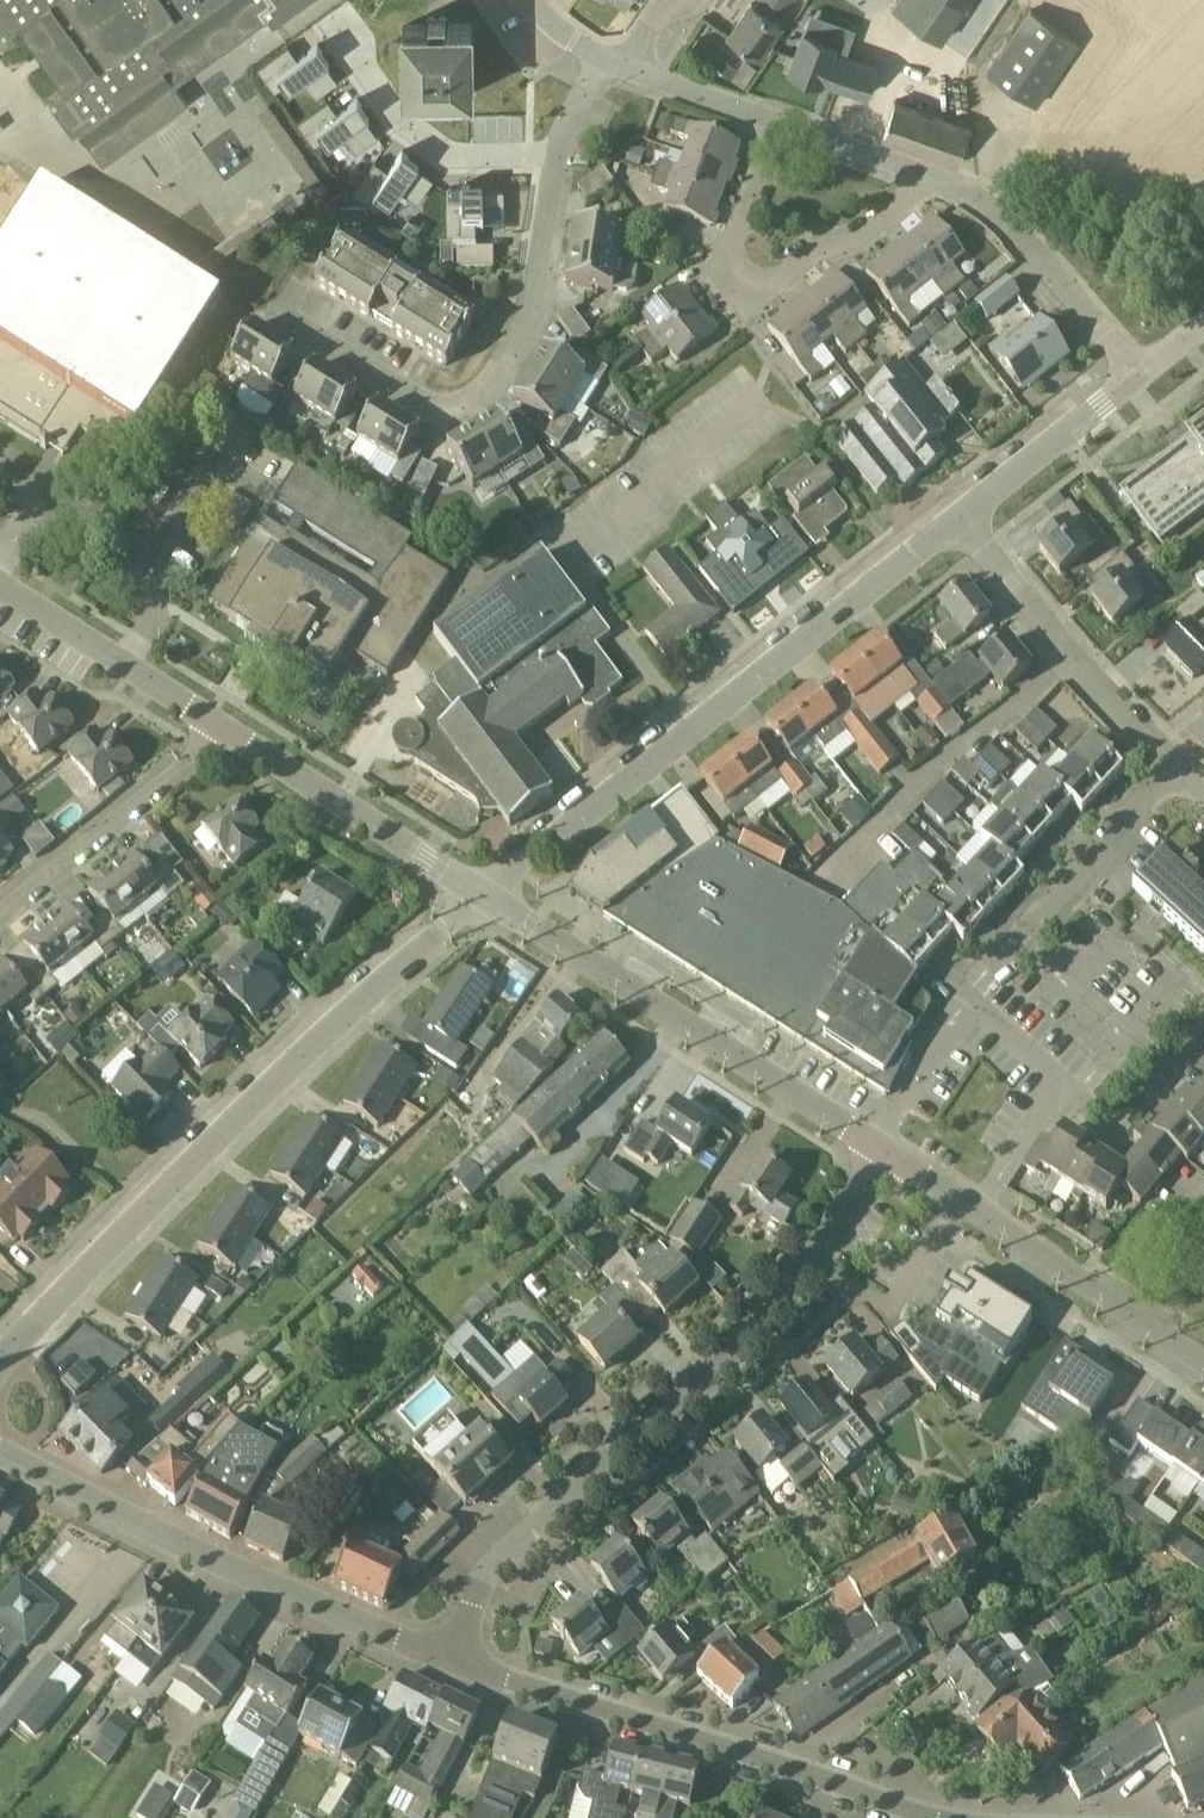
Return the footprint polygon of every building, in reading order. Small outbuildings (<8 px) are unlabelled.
[(170,77),(179,71),(183,76),(267,17),(273,25),(308,0),(0,0),(0,32),(4,38),(18,27),(64,91),(50,101),(74,135),(80,130),(87,140),(102,163),(187,103),(170,77)] [(755,6),(777,22),(787,6),(791,0),(759,0),(755,6)] [(976,0),(903,0),(900,6),(953,38),(976,0)] [(755,6),(751,3),(728,34),(759,57),(782,26),(777,22),(755,6)] [(1078,42),(1031,10),(988,73),(1036,105),(1078,42)] [(472,24),(446,25),(446,17),(429,17),(429,25),(403,26),(404,95),(473,93),(472,24)] [(836,41),(805,30),(790,70),(821,82),(822,78),(867,94),(878,65),(847,53),(833,49),(836,41)] [(329,59),(316,42),(297,57),(287,43),(256,66),(274,90),(283,83),(288,89),(303,77),(317,95),(337,79),(325,62),(329,59)] [(745,58),(732,77),(744,86),(757,67),(745,58)] [(369,114),(356,98),(337,112),(327,98),(296,121),(314,145),(323,138),(328,144),(344,132),(357,150),(378,134),(365,117),(369,114)] [(897,101),(884,138),(958,164),(972,128),(897,101)] [(297,162),(306,157),(272,102),(263,108),(297,162)] [(662,116),(657,131),(669,136),(675,121),(662,116)] [(741,146),(675,122),(670,136),(690,143),(685,157),(731,173),(741,146)] [(419,160),(402,148),(388,168),(374,158),(352,190),(376,207),(383,197),(390,201),(400,185),(419,198),(433,177),(416,164),(419,160)] [(633,148),(627,164),(636,168),(639,169),(643,156),(645,152),(633,148)] [(685,157),(679,171),(659,164),(655,176),(721,201),(731,173),(685,157)] [(614,185),(604,172),(578,190),(588,204),(614,185)] [(721,201),(655,176),(650,189),(670,196),(665,211),(711,228),(721,201)] [(484,181),(463,181),(463,205),(446,205),(446,243),(476,244),(476,232),(484,231),(483,212),(505,212),(505,186),(484,186),(484,181)] [(275,202),(246,184),(234,205),(250,215),(217,269),(245,286),(275,237),(259,227),(275,202)] [(42,187),(0,252),(0,422),(46,451),(65,422),(119,456),(135,432),(137,433),(219,301),(42,187)] [(340,216),(368,215),(368,202),(340,203),(340,216)] [(409,217),(400,230),(416,242),(425,229),(409,217)] [(676,225),(662,219),(656,234),(671,240),(676,225)] [(964,258),(934,220),(911,238),(955,292),(965,284),(962,279),(974,270),(964,258)] [(380,226),(371,241),(394,255),(403,241),(380,226)] [(622,234),(575,227),(574,231),(571,231),(568,245),(572,245),(571,256),(618,263),(622,234)] [(911,238),(889,256),(919,294),(931,284),(943,300),(944,301),(945,300),(955,292),(911,238)] [(392,333),(447,367),(458,348),(460,349),(464,342),(463,341),(475,322),(421,288),(421,287),(399,273),(398,274),(344,240),(316,285),(370,319),(372,316),(394,330),(392,333)] [(441,275),(454,274),(453,247),(441,247),(441,275)] [(456,251),(457,273),(494,272),(494,250),(456,251)] [(618,264),(618,263),(571,256),(569,268),(565,267),(563,281),(567,282),(566,286),(613,293),(613,292),(626,294),(635,287),(638,267),(618,264)] [(889,256),(866,274),(909,329),(920,320),(907,303),(919,294),(889,256)] [(813,292),(856,347),(867,338),(854,322),(866,312),(836,274),(813,292)] [(976,306),(988,321),(1018,297),(1006,282),(976,306)] [(970,283),(958,293),(968,305),(979,295),(970,283)] [(679,288),(642,318),(651,330),(634,343),(643,354),(698,311),(679,288)] [(791,311),(821,348),(832,339),(846,355),(856,347),(813,292),(791,311)] [(955,292),(945,300),(954,312),(964,304),(955,292)] [(626,312),(635,322),(643,316),(634,305),(626,312)] [(572,311),(558,321),(576,348),(590,338),(572,311)] [(643,354),(651,364),(668,351),(678,364),(716,334),(698,311),(643,354)] [(791,311),(768,329),(811,383),(822,374),(809,357),(821,348),(791,311)] [(921,327),(932,341),(945,330),(934,316),(921,327)] [(1067,356),(1040,322),(996,358),(1022,391),(1067,356)] [(946,359),(970,343),(959,326),(935,342),(946,359)] [(273,341),(252,328),(231,362),(252,375),(273,341)] [(864,340),(857,346),(862,352),(869,346),(864,340)] [(294,354),(273,341),(252,375),(243,389),(263,402),(274,409),(284,393),(273,387),(294,354)] [(585,378),(599,387),(608,373),(581,356),(573,369),(545,351),(543,355),(539,353),(532,364),(535,366),(529,376),(570,401),(585,378)] [(887,358),(875,366),(883,377),(895,369),(887,358)] [(643,359),(633,368),(639,375),(650,367),(643,359)] [(936,444),(942,439),(939,436),(943,432),(940,429),(959,413),(935,384),(926,391),(904,364),(865,395),(875,408),(895,393),(935,445),(936,444)] [(336,381),(315,368),(294,401),(315,414),(336,381)] [(872,369),(859,379),(869,390),(881,381),(872,369)] [(198,387),(211,396),(219,383),(206,374),(198,387)] [(529,376),(523,386),(520,384),(513,395),(516,398),(514,401),(542,419),(533,432),(560,449),(576,424),(561,415),(570,401),(529,376)] [(852,393),(841,379),(830,388),(841,402),(852,393)] [(357,394),(336,381),(315,414),(335,427),(357,394)] [(875,408),(833,441),(877,496),(898,480),(899,481),(912,483),(946,456),(936,444),(935,445),(895,393),(875,408)] [(399,420),(378,407),(357,441),(378,454),(399,420)] [(345,412),(335,427),(346,434),(356,419),(345,412)] [(472,434),(498,474),(506,489),(531,473),(545,464),(528,437),(515,446),(497,418),(494,420),(491,417),(480,424),(482,428),(472,434)] [(633,432),(645,438),(652,426),(640,419),(633,432)] [(422,455),(410,448),(420,433),(399,420),(378,454),(398,467),(391,478),(403,486),(422,455)] [(1188,435),(1193,441),(1122,494),(1159,544),(1203,510),(1203,422),(1188,435)] [(348,433),(338,450),(346,455),(353,444),(355,445),(358,439),(348,433)] [(472,434),(463,440),(460,437),(449,444),(451,447),(447,450),(465,478),(474,490),(484,483),(498,474),(472,434)] [(831,493),(837,488),(824,472),(818,476),(806,460),(768,490),(810,543),(848,513),(831,493)] [(438,472),(422,465),(409,493),(424,501),(438,472)] [(406,552),(413,541),(298,467),(273,506),(294,520),(305,526),(376,572),(368,584),(383,594),(392,580),(390,579),(407,553),(407,552),(406,552)] [(573,506),(589,494),(587,491),(582,485),(565,496),(573,506)] [(244,503),(231,524),(240,529),(253,508),(244,503)] [(1104,539),(1090,522),(1086,525),(1069,504),(1037,530),(1046,542),(1038,549),(1059,575),(1090,551),(1090,550),(1104,539)] [(785,563),(766,538),(771,534),(755,514),(740,526),(724,506),(706,520),(718,535),(707,545),(719,560),(699,574),(716,596),(730,585),(737,593),(761,574),(765,579),(785,563)] [(407,553),(390,579),(392,580),(383,594),(368,584),(294,537),(294,538),(286,532),(284,535),(262,521),(209,604),(231,618),(228,622),(260,642),(264,657),(290,674),(299,661),(329,681),(348,652),(387,677),(449,579),(407,553)] [(1089,563),(1098,573),(1120,554),(1111,544),(1089,563)] [(719,615),(678,564),(668,551),(644,569),(655,583),(676,610),(645,635),(664,659),(719,615)] [(595,647),(605,640),(610,636),(590,609),(585,613),(542,555),(434,636),(459,670),(416,703),(425,716),(416,732),(414,731),(413,730),(411,730),(410,730),(406,730),(405,730),(402,731),(401,732),(398,734),(397,736),(396,737),(396,738),(395,740),(395,742),(395,743),(395,745),(395,746),(396,748),(397,749),(398,751),(399,752),(400,753),(401,754),(403,755),(404,756),(406,756),(408,756),(409,756),(411,756),(415,755),(419,763),(416,765),(473,802),(475,803),(476,805),(477,806),(478,808),(479,809),(479,811),(479,813),(480,814),(480,816),(479,818),(479,820),(478,823),(477,824),(478,825),(480,820),(481,815),(500,814),(510,828),(552,796),(512,743),(565,703),(570,710),(584,700),(586,703),(597,704),(623,684),(595,647)] [(1143,583),(1139,577),(1123,556),(1087,584),(1097,596),(1092,600),(1113,627),(1142,604),(1132,591),(1143,583)] [(989,618),(965,588),(941,607),(953,622),(933,638),(943,652),(962,637),(964,639),(989,618)] [(1200,596),(1177,614),(1186,626),(1203,612),(1203,601),(1200,596)] [(1203,670),(1203,644),(1197,637),(1190,630),(1166,653),(1193,681),(1203,670)] [(931,687),(917,668),(907,676),(877,638),(855,657),(886,697),(902,685),(934,726),(951,713),(949,710),(931,687)] [(1030,669),(1008,642),(982,663),(983,664),(979,668),(970,656),(931,687),(949,710),(992,677),(1003,691),(1030,669)] [(851,720),(889,769),(899,761),(866,720),(873,714),(870,710),(886,697),(855,657),(831,675),(861,713),(851,720)] [(936,662),(925,671),(933,682),(945,673),(936,662)] [(15,690),(0,671),(0,702),(15,690)] [(812,690),(789,708),(809,734),(812,738),(812,737),(824,752),(847,734),(878,774),(858,791),(871,807),(890,789),(881,776),(889,769),(851,720),(842,727),(812,690)] [(74,728),(57,707),(52,711),(37,693),(8,716),(17,727),(17,728),(39,756),(74,728)] [(789,708),(766,726),(789,756),(812,738),(809,734),(789,708)] [(1057,731),(1036,712),(1026,723),(1047,742),(1057,731)] [(964,729),(951,713),(934,726),(947,743),(964,729)] [(1047,742),(1026,723),(1015,734),(1036,754),(1047,742)] [(916,736),(926,750),(928,749),(937,741),(938,740),(928,728),(916,736)] [(117,744),(111,749),(97,731),(67,754),(77,765),(76,766),(98,794),(133,766),(117,744)] [(725,759),(759,803),(782,784),(794,800),(803,793),(785,770),(776,778),(771,771),(747,741),(725,759)] [(1071,765),(1103,794),(1123,772),(1092,743),(1071,765)] [(1000,779),(1010,768),(989,748),(979,759),(1000,779)] [(725,759),(701,777),(711,791),(701,799),(721,825),(732,817),(736,821),(742,816),(759,803),(725,759)] [(969,770),(990,790),(1000,779),(979,759),(969,770)] [(803,793),(813,785),(795,763),(785,770),(803,793)] [(1074,807),(1073,808),(1082,816),(1103,794),(1071,765),(1052,785),(1051,786),(1074,807)] [(1052,785),(1042,776),(1021,798),(1053,827),(1071,807),(1073,808),(1074,807),(1051,786),(1052,785)] [(803,793),(811,802),(813,805),(819,800),(821,791),(815,783),(813,785),(803,793)] [(933,795),(954,815),(964,804),(943,784),(933,795)] [(1033,848),(1053,827),(1021,798),(1008,786),(989,807),(1002,818),(1001,819),(1006,824),(1033,848)] [(719,841),(682,793),(591,864),(572,894),(590,906),(588,909),(604,919),(605,918),(603,917),(670,871),(714,842),(717,843),(719,841)] [(803,793),(795,799),(803,809),(811,802),(803,793)] [(932,795),(922,806),(943,826),(954,815),(933,795),(932,795)] [(0,808),(0,815),(10,827),(27,813),(13,797),(0,808)] [(861,798),(848,812),(858,822),(870,810),(861,798)] [(264,846),(249,827),(254,823),(238,802),(202,830),(224,858),(225,857),(234,869),(264,846)] [(1006,824),(1001,819),(982,841),(983,842),(992,850),(993,850),(1013,869),(1033,848),(1006,824)] [(39,857),(59,842),(44,822),(24,838),(39,857)] [(912,855),(922,844),(903,827),(893,838),(912,855)] [(729,829),(723,841),(739,849),(745,838),(729,829)] [(745,838),(739,849),(779,869),(788,850),(749,830),(745,838)] [(163,839),(152,848),(170,870),(181,861),(163,839)] [(6,867),(3,864),(13,856),(0,840),(0,872),(6,867)] [(910,1048),(876,1024),(918,979),(914,976),(882,948),(873,939),(842,910),(842,909),(838,907),(717,843),(714,842),(603,917),(605,918),(804,1045),(886,1097),(910,1048)] [(993,850),(992,850),(972,872),(1003,901),(1024,879),(1013,869),(993,850)] [(953,892),(926,868),(912,855),(893,875),(922,904),(923,903),(933,913),(933,914),(953,934),(953,935),(963,944),(984,922),(953,893),(953,892)] [(120,861),(108,871),(137,907),(148,898),(151,902),(161,894),(167,901),(178,892),(160,869),(149,878),(132,857),(123,865),(120,861)] [(1199,878),(1186,867),(1180,874),(1162,858),(1132,891),(1203,957),(1203,897),(1192,885),(1199,878)] [(922,904),(893,875),(883,866),(862,888),(934,955),(953,935),(953,934),(933,914),(933,913),(923,903),(922,904)] [(108,871),(95,881),(98,885),(89,892),(105,913),(94,921),(112,945),(124,936),(118,928),(128,920),(126,916),(137,907),(108,871)] [(972,872),(953,892),(953,893),(984,922),(1003,901),(972,872)] [(355,899),(320,877),(301,906),(285,896),(273,914),(324,948),(355,899)] [(862,888),(842,909),(842,910),(873,939),(882,948),(914,976),(934,955),(862,888)] [(207,893),(195,903),(205,914),(217,904),(207,893)] [(212,914),(225,929),(236,918),(223,904),(212,914)] [(94,921),(83,931),(66,910),(57,918),(54,914),(42,924),(71,960),(82,951),(85,955),(95,946),(101,954),(112,945),(94,921)] [(42,924),(29,934),(32,937),(23,945),(39,966),(28,974),(47,998),(59,988),(52,981),(63,972),(60,969),(71,960),(42,924)] [(112,945),(101,954),(105,958),(107,961),(118,952),(112,945)] [(283,975),(267,958),(254,945),(218,981),(254,1018),(279,993),(272,986),(283,975)] [(72,983),(98,961),(91,953),(65,975),(72,983)] [(174,953),(162,962),(175,978),(186,969),(174,953)] [(17,983),(1,963),(0,963),(0,1007),(5,1013),(16,1004),(19,1007),(29,999),(35,1007),(47,998),(28,974),(17,983)] [(457,1046),(492,991),(476,981),(460,971),(424,1026),(435,1034),(424,1050),(457,1071),(468,1053),(457,1046)] [(909,1017),(926,1024),(937,999),(921,991),(909,1017)] [(582,1019),(559,999),(492,1078),(502,1087),(511,1077),(531,1094),(555,1071),(552,1068),(566,1051),(560,1045),(582,1019)] [(147,1039),(158,1050),(168,1060),(180,1049),(201,1070),(220,1051),(215,1046),(234,1027),(208,1001),(195,1013),(195,1012),(182,1025),(172,1015),(147,1039)] [(64,1017),(73,1028),(85,1019),(76,1008),(64,1017)] [(66,1025),(46,1043),(59,1057),(78,1039),(66,1025)] [(630,1066),(603,1037),(513,1122),(452,1179),(470,1199),(531,1141),(540,1150),(630,1066)] [(76,1045),(64,1057),(73,1066),(85,1055),(76,1045)] [(416,1069),(382,1047),(363,1077),(397,1099),(416,1069)] [(164,1088),(180,1073),(168,1061),(168,1060),(158,1050),(142,1065),(140,1062),(112,1090),(146,1124),(173,1097),(164,1088)] [(462,1081),(440,1068),(432,1081),(454,1094),(462,1081)] [(397,1099),(363,1077),(344,1106),(378,1128),(397,1099)] [(1200,1094),(1191,1087),(1185,1094),(1203,1110),(1203,1089),(1200,1094)] [(1203,1142),(1203,1110),(1185,1094),(1169,1114),(1203,1142)] [(711,1128),(677,1105),(658,1132),(643,1122),(624,1150),(640,1161),(644,1156),(658,1166),(672,1144),(692,1157),(711,1128)] [(1144,1127),(1181,1156),(1180,1157),(1187,1163),(1203,1142),(1169,1114),(1158,1127),(1150,1120),(1144,1127)] [(344,1141),(310,1118),(291,1148),(325,1170),(344,1141)] [(1133,1159),(1160,1181),(1160,1182),(1170,1169),(1180,1157),(1181,1156),(1144,1127),(1133,1140),(1142,1147),(1133,1159)] [(1085,1145),(1063,1132),(1055,1145),(1042,1137),(1023,1168),(1044,1182),(1049,1175),(1061,1183),(1085,1145)] [(1085,1145),(1061,1183),(1075,1191),(1070,1198),(1079,1204),(1084,1197),(1106,1159),(1085,1145)] [(291,1148),(271,1177),(306,1200),(325,1170),(291,1148)] [(0,1195),(0,1229),(12,1241),(17,1236),(24,1242),(41,1225),(34,1219),(47,1205),(54,1212),(71,1195),(64,1188),(69,1183),(40,1155),(0,1195)] [(1106,1159),(1084,1197),(1106,1212),(1110,1204),(1117,1209),(1128,1196),(1140,1206),(1160,1181),(1133,1159),(1124,1170),(1106,1159)] [(586,1186),(602,1197),(619,1171),(603,1161),(586,1186)] [(790,1181),(761,1162),(729,1210),(742,1218),(750,1205),(784,1227),(796,1208),(779,1197),(790,1181)] [(272,1212),(237,1189),(218,1218),(253,1241),(272,1212)] [(315,1201),(307,1213),(319,1222),(328,1209),(315,1201)] [(718,1221),(695,1207),(671,1244),(694,1259),(718,1221)] [(253,1241),(218,1218),(199,1248),(234,1270),(253,1241)] [(1111,1236),(1095,1226),(1087,1238),(1103,1248),(1111,1236)] [(615,1289),(637,1314),(651,1301),(665,1317),(697,1288),(671,1259),(659,1245),(636,1266),(624,1253),(602,1273),(615,1289)] [(198,1282),(164,1260),(145,1290),(179,1311),(198,1282)] [(364,1267),(353,1277),(357,1282),(355,1284),(362,1292),(365,1289),(373,1298),(384,1289),(364,1267)] [(1033,1321),(998,1299),(1003,1290),(975,1272),(963,1291),(949,1282),(942,1293),(951,1299),(939,1317),(936,1315),(911,1335),(904,1325),(890,1336),(910,1360),(923,1350),(923,1349),(943,1361),(947,1355),(992,1384),(1005,1366),(1033,1321)] [(243,1274),(236,1285),(247,1292),(254,1281),(243,1274)] [(547,1294),(532,1277),(523,1285),(538,1302),(547,1294)] [(205,1290),(222,1301),(229,1290),(212,1279),(205,1290)] [(623,1327),(637,1314),(615,1289),(593,1309),(603,1321),(579,1342),(605,1371),(637,1342),(623,1327)] [(161,1341),(179,1311),(145,1290),(126,1319),(161,1341)] [(465,1328),(449,1343),(449,1344),(442,1350),(453,1363),(461,1356),(487,1383),(497,1394),(492,1398),(519,1429),(532,1417),(541,1428),(567,1405),(558,1396),(574,1382),(558,1364),(546,1375),(526,1393),(503,1368),(465,1328)] [(1113,1387),(1082,1366),(1088,1358),(1065,1343),(1043,1375),(1022,1407),(1074,1443),(1089,1420),(1113,1387)] [(896,1361),(882,1344),(865,1358),(853,1344),(826,1368),(852,1398),(896,1361)] [(229,1374),(214,1358),(148,1422),(164,1438),(229,1374)] [(129,1421),(144,1407),(119,1379),(104,1395),(62,1435),(102,1476),(132,1447),(117,1432),(129,1421)] [(912,1399),(898,1381),(876,1401),(876,1402),(865,1411),(877,1427),(889,1417),(890,1419),(912,1399)] [(1005,1381),(981,1427),(1004,1438),(1027,1393),(1005,1381)] [(839,1458),(847,1468),(876,1444),(841,1402),(840,1403),(844,1407),(834,1416),(830,1411),(807,1384),(794,1394),(792,1392),(788,1391),(781,1396),(781,1401),(783,1404),(781,1406),(800,1428),(792,1434),(834,1484),(835,1484),(824,1470),(839,1458)] [(188,1436),(184,1438),(175,1430),(127,1472),(146,1489),(149,1485),(176,1508),(203,1476),(204,1476),(229,1448),(231,1446),(240,1433),(244,1426),(230,1415),(198,1451),(196,1449),(196,1442),(188,1436)] [(506,1461),(518,1451),(494,1423),(482,1433),(481,1432),(469,1442),(457,1428),(448,1418),(414,1448),(424,1457),(466,1508),(512,1468),(506,1461)] [(1190,1442),(1155,1418),(1137,1444),(1172,1469),(1190,1442)] [(787,1450),(763,1421),(736,1443),(759,1472),(774,1460),(782,1469),(780,1470),(797,1491),(821,1471),(804,1450),(793,1460),(786,1451),(787,1450)] [(878,1427),(868,1435),(876,1444),(886,1437),(878,1427)] [(346,1438),(337,1428),(319,1444),(327,1454),(346,1438)] [(229,1448),(204,1476),(207,1478),(187,1515),(230,1539),(251,1502),(284,1444),(285,1442),(284,1440),(283,1439),(281,1437),(269,1431),(267,1431),(265,1431),(263,1433),(257,1443),(240,1433),(231,1446),(229,1448)] [(1198,1431),(1190,1442),(1172,1469),(1197,1487),(1203,1478),(1203,1435),(1198,1431)] [(325,1454),(312,1440),(274,1475),(288,1489),(325,1454)] [(755,1495),(728,1462),(704,1482),(698,1475),(678,1492),(708,1527),(729,1510),(732,1514),(755,1495)] [(980,1464),(968,1473),(977,1485),(989,1476),(980,1464)] [(420,1470),(410,1479),(425,1496),(435,1487),(420,1470)] [(817,1475),(825,1485),(830,1481),(822,1471),(817,1475)] [(334,1489),(317,1481),(308,1501),(288,1491),(268,1509),(264,1506),(245,1546),(284,1564),(303,1525),(315,1530),(334,1489)] [(1069,1492),(1050,1504),(1057,1516),(1076,1503),(1069,1492)] [(900,1493),(892,1512),(911,1520),(919,1501),(900,1493)] [(1151,1498),(1145,1510),(1173,1524),(1179,1513),(1151,1498)] [(1126,1500),(1116,1514),(1132,1525),(1140,1512),(1141,1513),(1142,1512),(1126,1500)] [(3,1504),(4,1503),(0,1501),(0,1547),(5,1537),(6,1537),(19,1514),(3,1504)] [(662,1505),(634,1528),(660,1560),(674,1548),(704,1583),(728,1563),(705,1536),(695,1545),(662,1505)] [(1175,1535),(1171,1532),(1145,1514),(1142,1512),(1141,1513),(1140,1512),(1132,1525),(1165,1549),(1175,1535)] [(459,1534),(439,1514),(426,1526),(430,1531),(394,1565),(354,1547),(335,1587),(385,1610),(403,1571),(412,1581),(459,1534)] [(965,1542),(952,1520),(850,1582),(862,1602),(928,1562),(929,1564),(965,1542)] [(1175,1535),(1165,1549),(1203,1576),(1203,1556),(1175,1535)] [(976,1562),(965,1542),(929,1564),(940,1584),(976,1562)] [(619,1547),(592,1570),(618,1601),(645,1578),(619,1547)] [(27,1651),(59,1612),(20,1579),(0,1604),(0,1678),(6,1671),(5,1670),(23,1648),(27,1651)] [(169,1605),(164,1601),(166,1599),(153,1588),(151,1591),(145,1587),(115,1625),(116,1626),(106,1639),(128,1657),(169,1605)] [(969,1622),(953,1598),(921,1619),(937,1644),(969,1622)] [(230,1662),(260,1620),(232,1600),(173,1682),(213,1712),(242,1671),(230,1662)] [(580,1604),(553,1627),(579,1658),(597,1643),(612,1662),(633,1644),(610,1616),(599,1625),(580,1604)] [(169,1605),(128,1657),(151,1674),(161,1661),(162,1662),(193,1623),(187,1619),(189,1617),(176,1606),(174,1609),(169,1605)] [(645,1634),(622,1607),(610,1616),(633,1644),(645,1634)] [(1110,1609),(1097,1616),(1104,1630),(1117,1624),(1110,1609)] [(1067,1611),(1050,1624),(1058,1636),(1076,1623),(1067,1611)] [(866,1615),(846,1625),(855,1645),(876,1635),(866,1615)] [(684,1646),(696,1637),(683,1621),(641,1656),(664,1684),(695,1658),(684,1646)] [(912,1659),(911,1658),(922,1651),(901,1621),(891,1628),(889,1626),(774,1706),(796,1739),(912,1659)] [(737,1644),(725,1630),(698,1653),(708,1666),(724,1649),(737,1644)] [(775,1662),(785,1655),(766,1632),(756,1640),(775,1662)] [(554,1645),(539,1640),(535,1655),(550,1659),(554,1645)] [(759,1682),(742,1665),(756,1653),(750,1641),(748,1640),(737,1644),(724,1649),(708,1666),(698,1677),(732,1710),(759,1682)] [(959,1697),(994,1667),(1010,1659),(996,1640),(979,1650),(974,1644),(939,1673),(959,1697)] [(307,1690),(298,1684),(313,1661),(288,1645),(273,1669),(264,1663),(246,1692),(255,1697),(236,1727),(265,1746),(275,1731),(277,1732),(286,1718),(288,1719),(307,1690)] [(1009,1709),(1029,1698),(1053,1685),(1030,1652),(1016,1659),(1014,1657),(1010,1659),(994,1667),(959,1697),(980,1721),(1002,1701),(1009,1709)] [(429,1729),(442,1705),(446,1698),(403,1677),(379,1721),(383,1732),(371,1752),(393,1763),(415,1722),(429,1729)] [(69,1699),(49,1682),(15,1722),(35,1739),(69,1699)] [(1180,1695),(1183,1698),(1155,1713),(1154,1712),(1061,1771),(1080,1801),(1164,1748),(1175,1769),(1203,1756),(1203,1683),(1180,1695)] [(479,1714),(446,1698),(442,1705),(429,1729),(442,1737),(423,1774),(407,1767),(395,1790),(432,1809),(442,1787),(462,1747),(464,1748),(467,1743),(465,1742),(479,1714)] [(1029,1698),(1009,1709),(1002,1701),(980,1721),(982,1723),(975,1729),(1003,1759),(1017,1746),(1042,1773),(1072,1746),(1029,1698)] [(378,1731),(375,1729),(376,1725),(365,1719),(363,1722),(320,1699),(304,1728),(300,1737),(357,1770),(378,1731)] [(101,1738),(103,1739),(119,1751),(136,1727),(119,1714),(101,1738)] [(510,1721),(472,1817),(513,1817),(521,1797),(534,1802),(558,1740),(510,1721)] [(626,1815),(627,1810),(616,1807),(621,1790),(632,1793),(643,1754),(614,1747),(606,1779),(584,1774),(579,1794),(586,1804),(593,1806),(589,1817),(623,1817),(626,1815)] [(260,1754),(255,1763),(234,1802),(257,1815),(283,1767),(260,1754)] [(643,1754),(632,1793),(644,1796),(639,1814),(636,1813),(635,1817),(654,1817),(671,1761),(643,1754)] [(1171,1775),(1188,1809),(1203,1801),(1203,1760),(1171,1775)] [(671,1761),(654,1817),(672,1817),(676,1806),(688,1810),(700,1769),(671,1761)] [(211,1785),(193,1774),(174,1804),(192,1816),(211,1785)] [(331,1816),(353,1782),(342,1774),(320,1808),(331,1816)] [(204,1799),(220,1811),(235,1792),(220,1780),(204,1799)] [(147,1802),(137,1816),(140,1817),(161,1817),(164,1813),(147,1802)] [(237,1804),(229,1817),(252,1817),(254,1814),(237,1804)]
